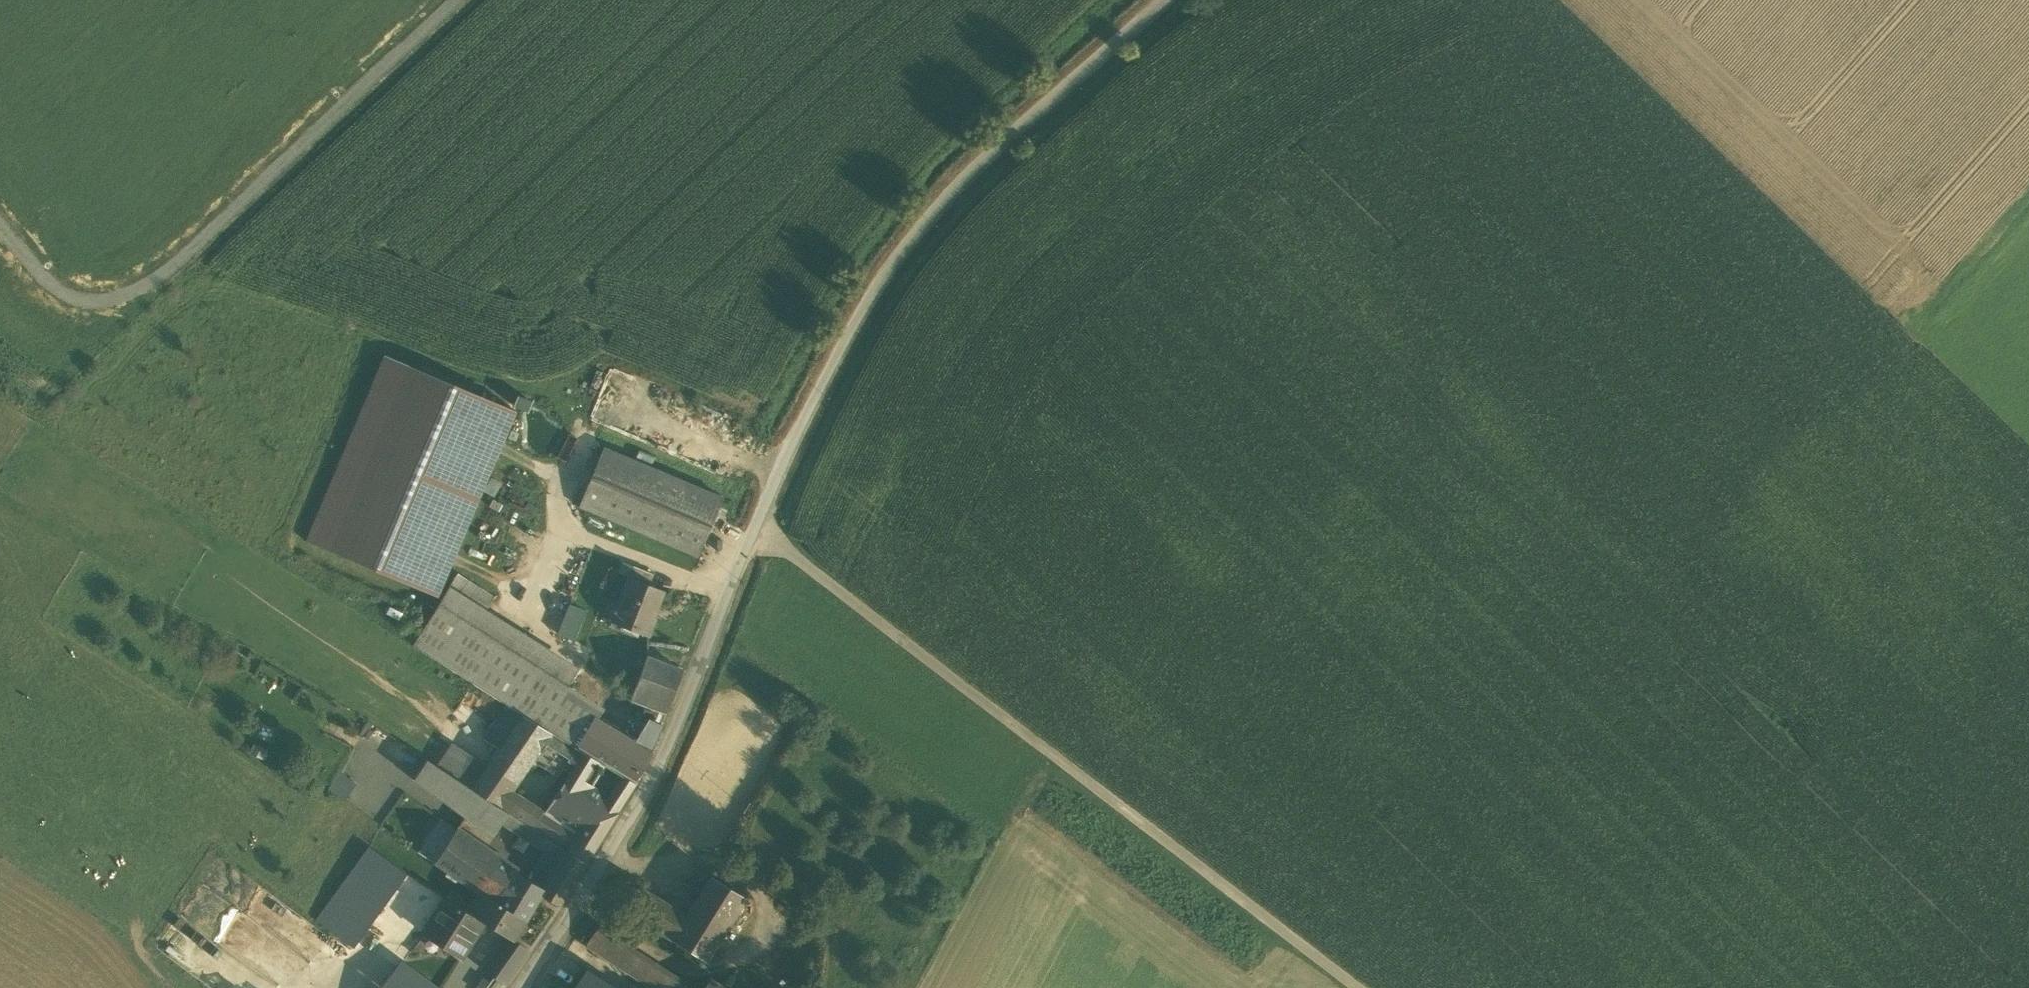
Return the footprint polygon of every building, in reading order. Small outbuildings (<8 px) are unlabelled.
[(516,411),(385,356),(306,542),(437,597),(516,411)] [(579,507),(698,557),(723,499),(603,448),(579,507)] [(510,494),(495,487),(490,499),(504,505),(510,494)] [(617,573),(629,578),(633,566),(621,562),(617,573)] [(629,578),(649,586),(654,575),(633,566),(629,578)] [(449,587),(487,611),(496,597),(458,573),(449,587)] [(611,622),(649,637),(656,619),(654,618),(664,592),(649,586),(629,578),(611,622)] [(505,704),(522,715),(552,734),(575,748),(578,749),(596,718),(603,706),(567,686),(578,668),(487,611),(449,587),(414,647),(444,666),(505,704)] [(586,610),(569,604),(557,634),(574,641),(586,610)] [(631,696),(647,702),(668,709),(683,671),(646,657),(631,696)] [(665,716),(668,709),(647,702),(644,710),(657,715),(655,720),(662,723),(665,716)] [(522,715),(505,704),(482,738),(498,749),(522,715)] [(487,764),(471,788),(480,794),(507,812),(518,795),(513,791),(533,762),(536,757),(539,753),(544,745),(552,734),(522,715),(498,749),(487,764)] [(650,751),(596,718),(578,749),(605,766),(621,776),(634,783),(642,770),(649,756),(650,751)] [(575,748),(552,734),(544,745),(567,760),(568,760),(575,748)] [(452,741),(436,766),(470,789),(471,788),(487,764),(452,741)] [(563,769),(570,773),(571,771),(566,762),(567,760),(544,745),(539,753),(545,756),(544,757),(563,769)] [(570,773),(591,787),(592,787),(597,779),(605,766),(578,749),(575,748),(568,760),(567,760),(566,762),(571,771),(570,773)] [(545,756),(539,753),(536,757),(542,761),(544,757),(545,756)] [(542,761),(536,757),(533,762),(558,777),(563,769),(544,757),(542,761)] [(457,804),(469,812),(480,794),(471,788),(470,789),(436,766),(428,761),(420,772),(461,799),(457,804)] [(339,772),(329,789),(345,800),(356,785),(339,772)] [(461,799),(420,772),(414,781),(465,817),(469,812),(457,804),(461,799)] [(544,813),(577,834),(594,808),(582,800),(591,787),(570,773),(544,813)] [(608,798),(592,787),(591,787),(582,800),(594,808),(577,834),(596,846),(603,835),(601,834),(610,819),(612,821),(635,784),(634,783),(621,776),(613,790),(608,798)] [(613,790),(597,779),(592,787),(608,798),(613,790)] [(507,812),(480,794),(469,812),(465,817),(494,836),(501,824),(543,851),(554,858),(563,864),(562,865),(578,875),(586,863),(585,863),(568,852),(507,812)] [(568,852),(585,863),(596,846),(577,834),(544,813),(518,795),(507,812),(568,852)] [(423,856),(446,822),(441,819),(419,852),(423,856)] [(458,831),(446,822),(423,856),(479,892),(497,904),(516,872),(513,871),(457,832),(458,831)] [(457,832),(513,871),(516,872),(519,867),(461,828),(458,831),(457,832)] [(317,922),(354,949),(407,875),(370,848),(317,922)] [(554,858),(543,851),(526,879),(537,886),(554,858)] [(545,890),(542,896),(559,906),(578,875),(562,865),(563,864),(554,858),(537,886),(545,890)] [(516,872),(497,904),(526,922),(542,896),(545,890),(537,886),(526,879),(516,872)] [(712,877),(687,916),(671,940),(706,963),(747,899),(712,877)] [(623,910),(671,940),(687,916),(638,886),(623,910)] [(446,900),(466,912),(470,905),(462,900),(463,898),(452,891),(446,900)] [(479,892),(470,905),(466,912),(484,923),(489,927),(507,937),(514,942),(515,940),(526,922),(497,904),(479,892)] [(462,958),(484,923),(466,912),(446,900),(424,934),(462,958)] [(596,930),(586,946),(650,987),(687,987),(596,930)] [(500,948),(521,963),(529,950),(515,940),(514,942),(507,937),(500,948)] [(484,970),(495,978),(505,985),(521,963),(500,948),(484,970)] [(401,961),(381,987),(437,987),(401,961)] [(587,971),(576,987),(613,987),(587,971)] [(505,985),(495,978),(487,987),(503,987),(505,985)] [(711,978),(705,987),(726,987),(711,978)]
